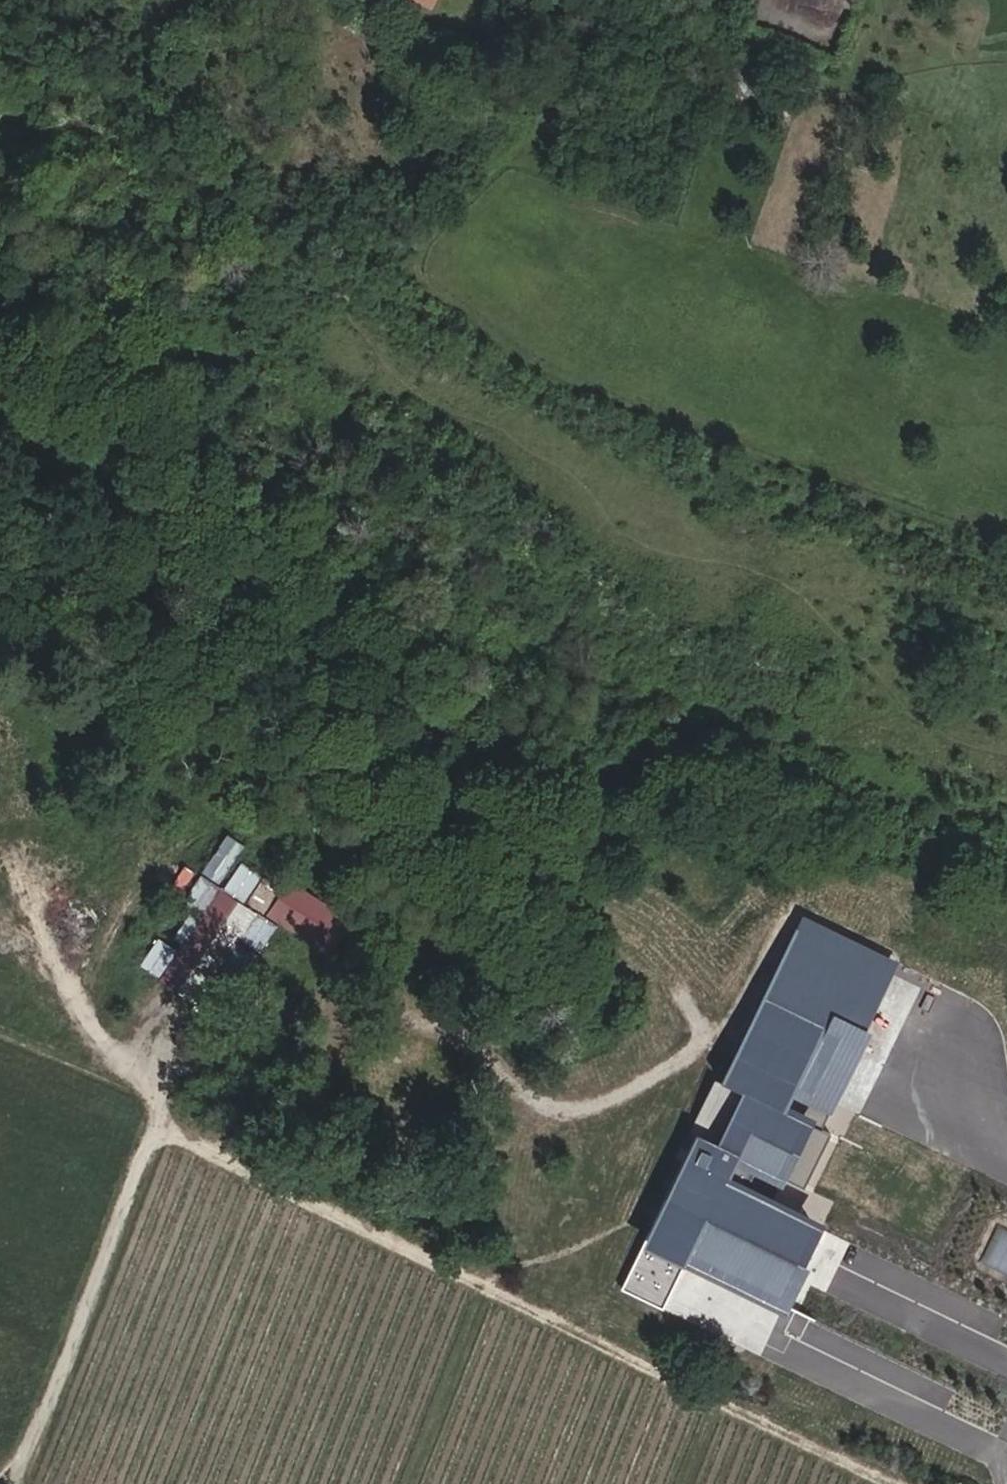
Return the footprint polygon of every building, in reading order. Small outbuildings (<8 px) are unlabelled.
[(224,881),(246,840),(225,829),(203,870),(224,881)] [(325,940),(341,907),(237,858),(221,892),(325,940)] [(196,875),(184,899),(203,909),(189,936),(232,957),(239,943),(259,953),(278,915),(196,875)] [(804,1184),(893,951),(788,911),(722,1082),(732,1086),(712,1138),(683,1127),(639,1243),(621,1289),(664,1305),(679,1264),(782,1303),(815,1215),(722,1180),(727,1166),(778,1186),(782,1175),(804,1184)]
